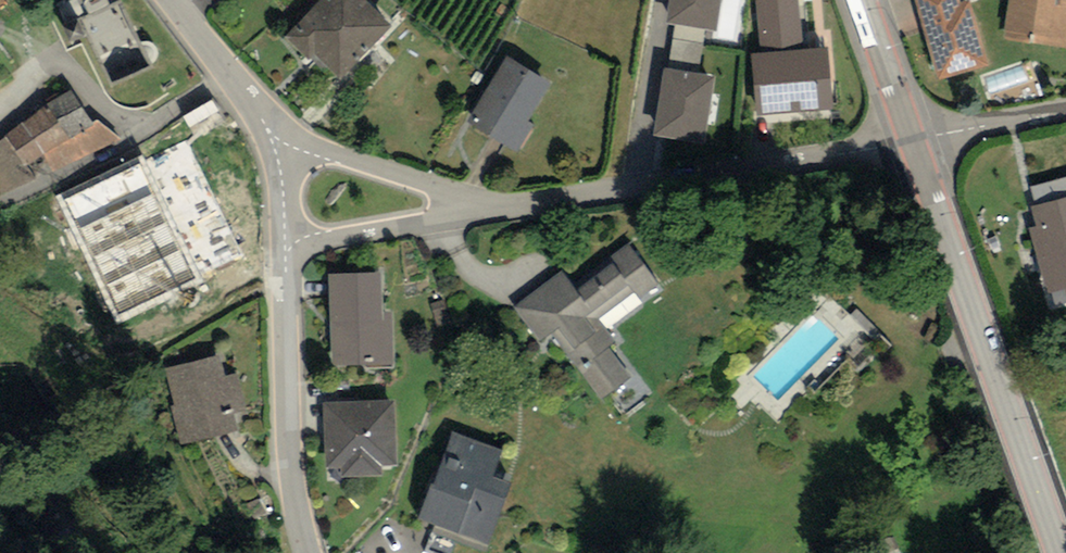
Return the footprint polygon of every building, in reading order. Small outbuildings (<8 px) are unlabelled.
[(112,81),(152,64),(125,0),(111,0),(87,0),(90,7),(63,19),(70,34),(89,26),(112,81)] [(290,32),(340,76),(391,19),(370,0),(318,0),(290,32)] [(668,18),(718,26),(722,0),(670,0),(668,18)] [(760,54),(751,55),(756,116),(832,110),(827,48),(803,49),(799,0),(756,0),(760,54)] [(937,75),(989,60),(972,0),(915,0),(937,75)] [(1003,35),(1065,43),(1065,0),(1007,0),(1003,35)] [(552,79),(507,52),(474,107),(480,110),(473,122),(517,148),(533,122),(528,119),(552,79)] [(715,73),(665,65),(654,132),(704,140),(715,73)] [(0,144),(0,174),(12,191),(113,141),(70,97),(0,144)] [(142,156),(56,197),(86,260),(172,219),(142,156)] [(1032,204),(1037,224),(1028,227),(1046,298),(1065,293),(1065,195),(1032,204)] [(202,282),(172,219),(86,260),(116,323),(202,282)] [(514,306),(540,340),(551,332),(602,398),(632,375),(609,346),(617,340),(600,317),(635,291),(639,296),(658,281),(630,244),(576,286),(563,269),(514,306)] [(382,267),(328,268),(331,361),(394,359),(392,308),(383,309),(382,267)] [(220,351),(164,364),(181,441),(238,429),(233,410),(246,408),(238,369),(225,372),(220,351)] [(392,394),(324,397),(326,463),(343,463),(344,471),(381,470),(381,461),(395,460),(392,394)] [(501,447),(452,428),(419,517),(487,542),(511,478),(492,471),(501,447)]
